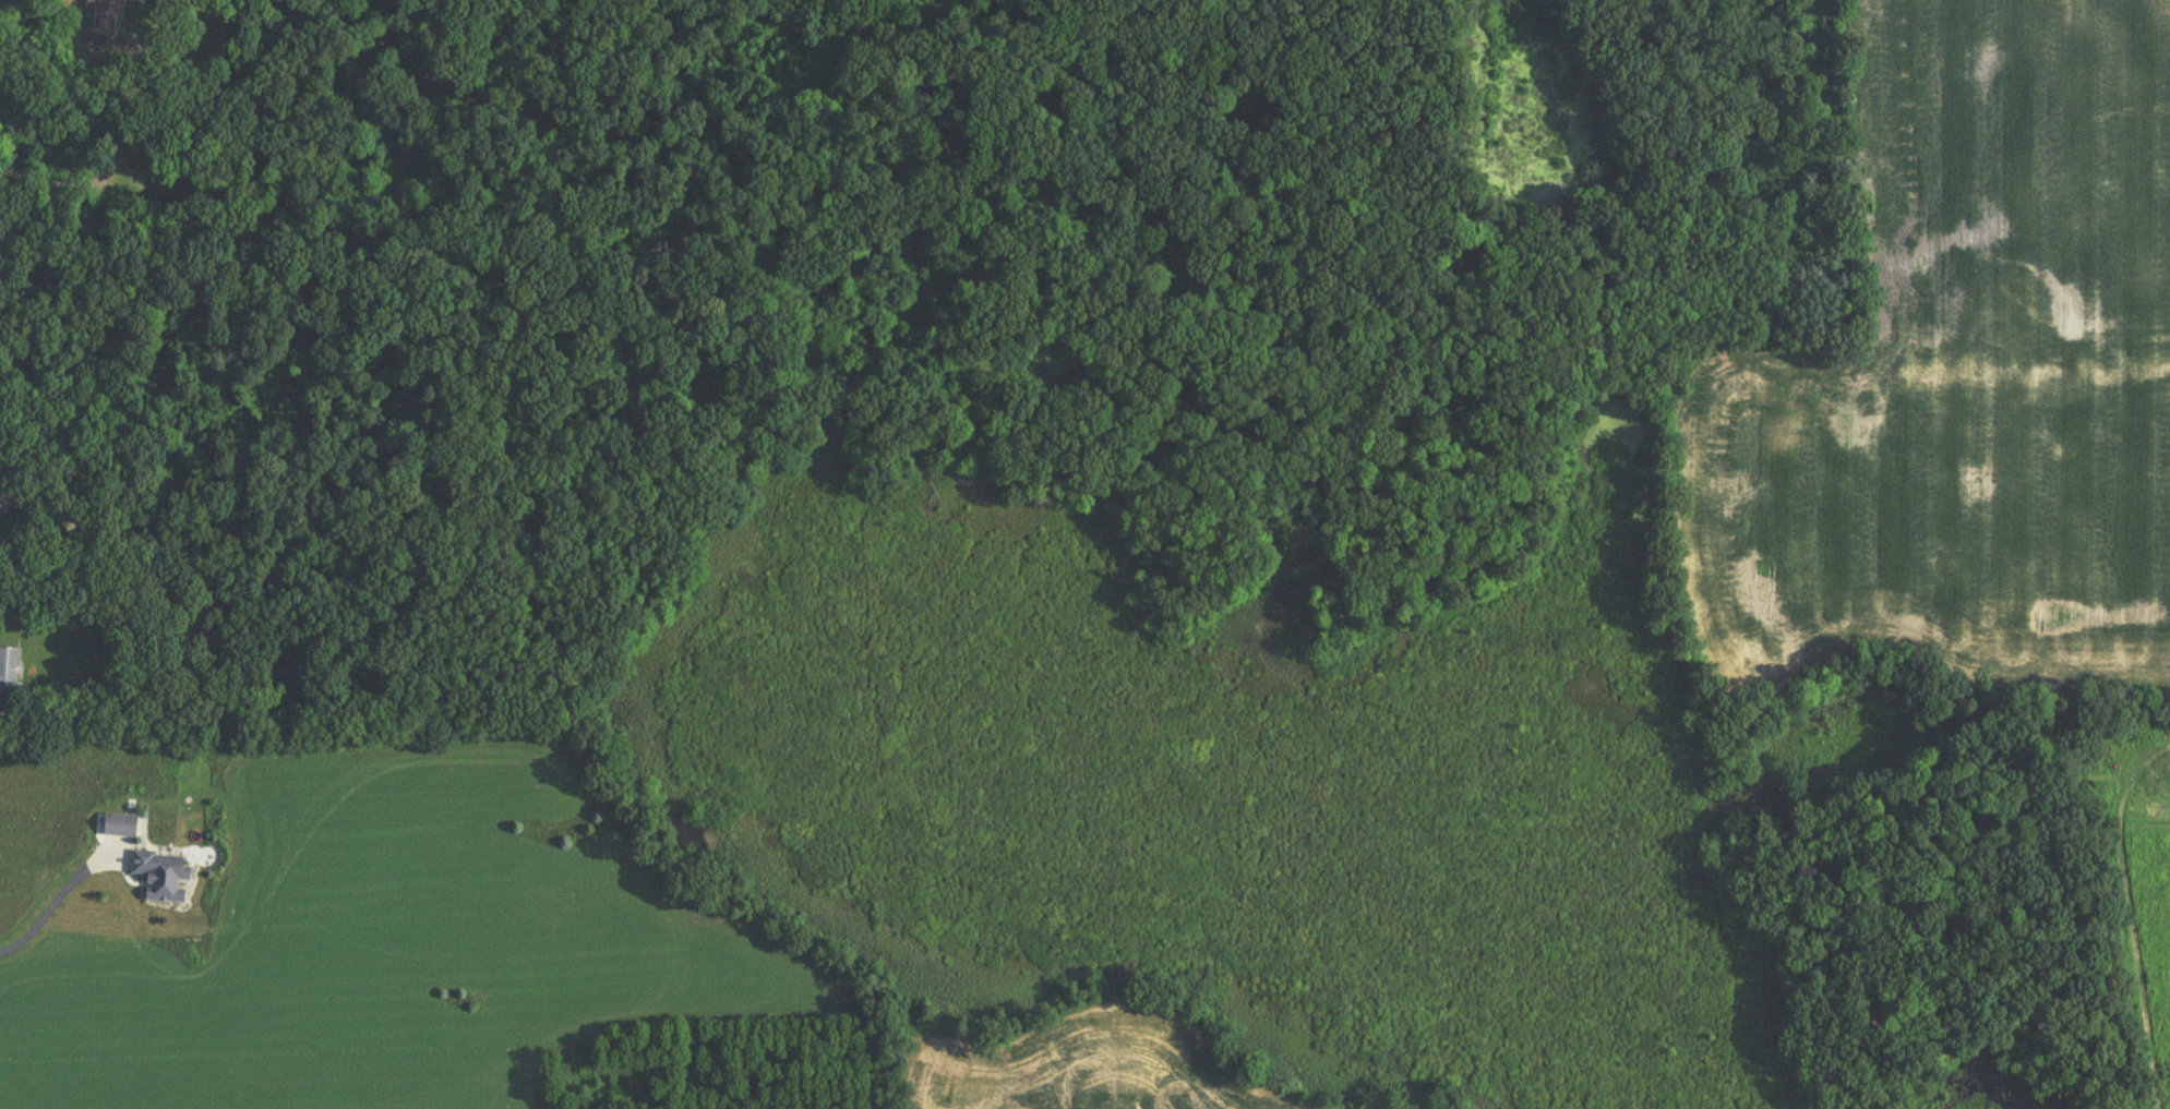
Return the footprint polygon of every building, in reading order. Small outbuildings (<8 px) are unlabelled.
[(100,5),(97,30),(120,33),(123,0),(92,0),(92,4),(100,5)] [(22,703),(22,650),(0,650),(0,703),(22,703)] [(106,837),(139,837),(139,816),(106,816),(106,837)] [(188,904),(189,891),(181,891),(181,881),(190,882),(192,857),(136,852),(134,875),(151,877),(149,901),(188,904)]
